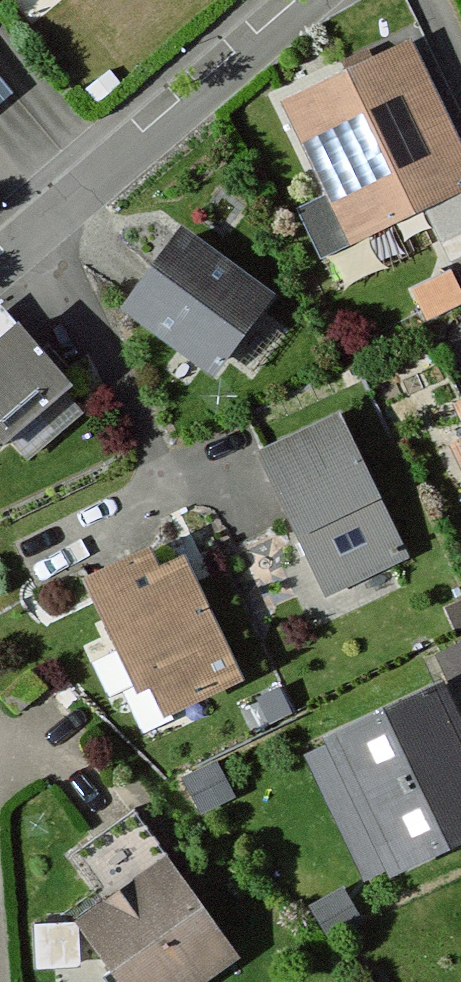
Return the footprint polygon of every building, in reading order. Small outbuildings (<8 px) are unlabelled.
[(278,104),(344,247),(460,194),(460,151),(412,43),(278,104)] [(274,298),(174,234),(116,325),(216,389),(274,298)] [(67,403),(0,321),(0,457),(67,403)] [(449,407),(460,436),(460,402),(449,407)] [(337,417),(249,460),(318,604),(407,562),(337,417)] [(451,446),(460,469),(460,441),(451,446)] [(178,552),(78,594),(138,735),(238,693),(178,552)] [(432,660),(447,693),(460,687),(460,646),(432,660)] [(303,760),(365,897),(460,855),(460,743),(441,698),(303,760)] [(130,823),(72,862),(96,897),(64,919),(107,981),(203,981),(227,966),(130,823)]
